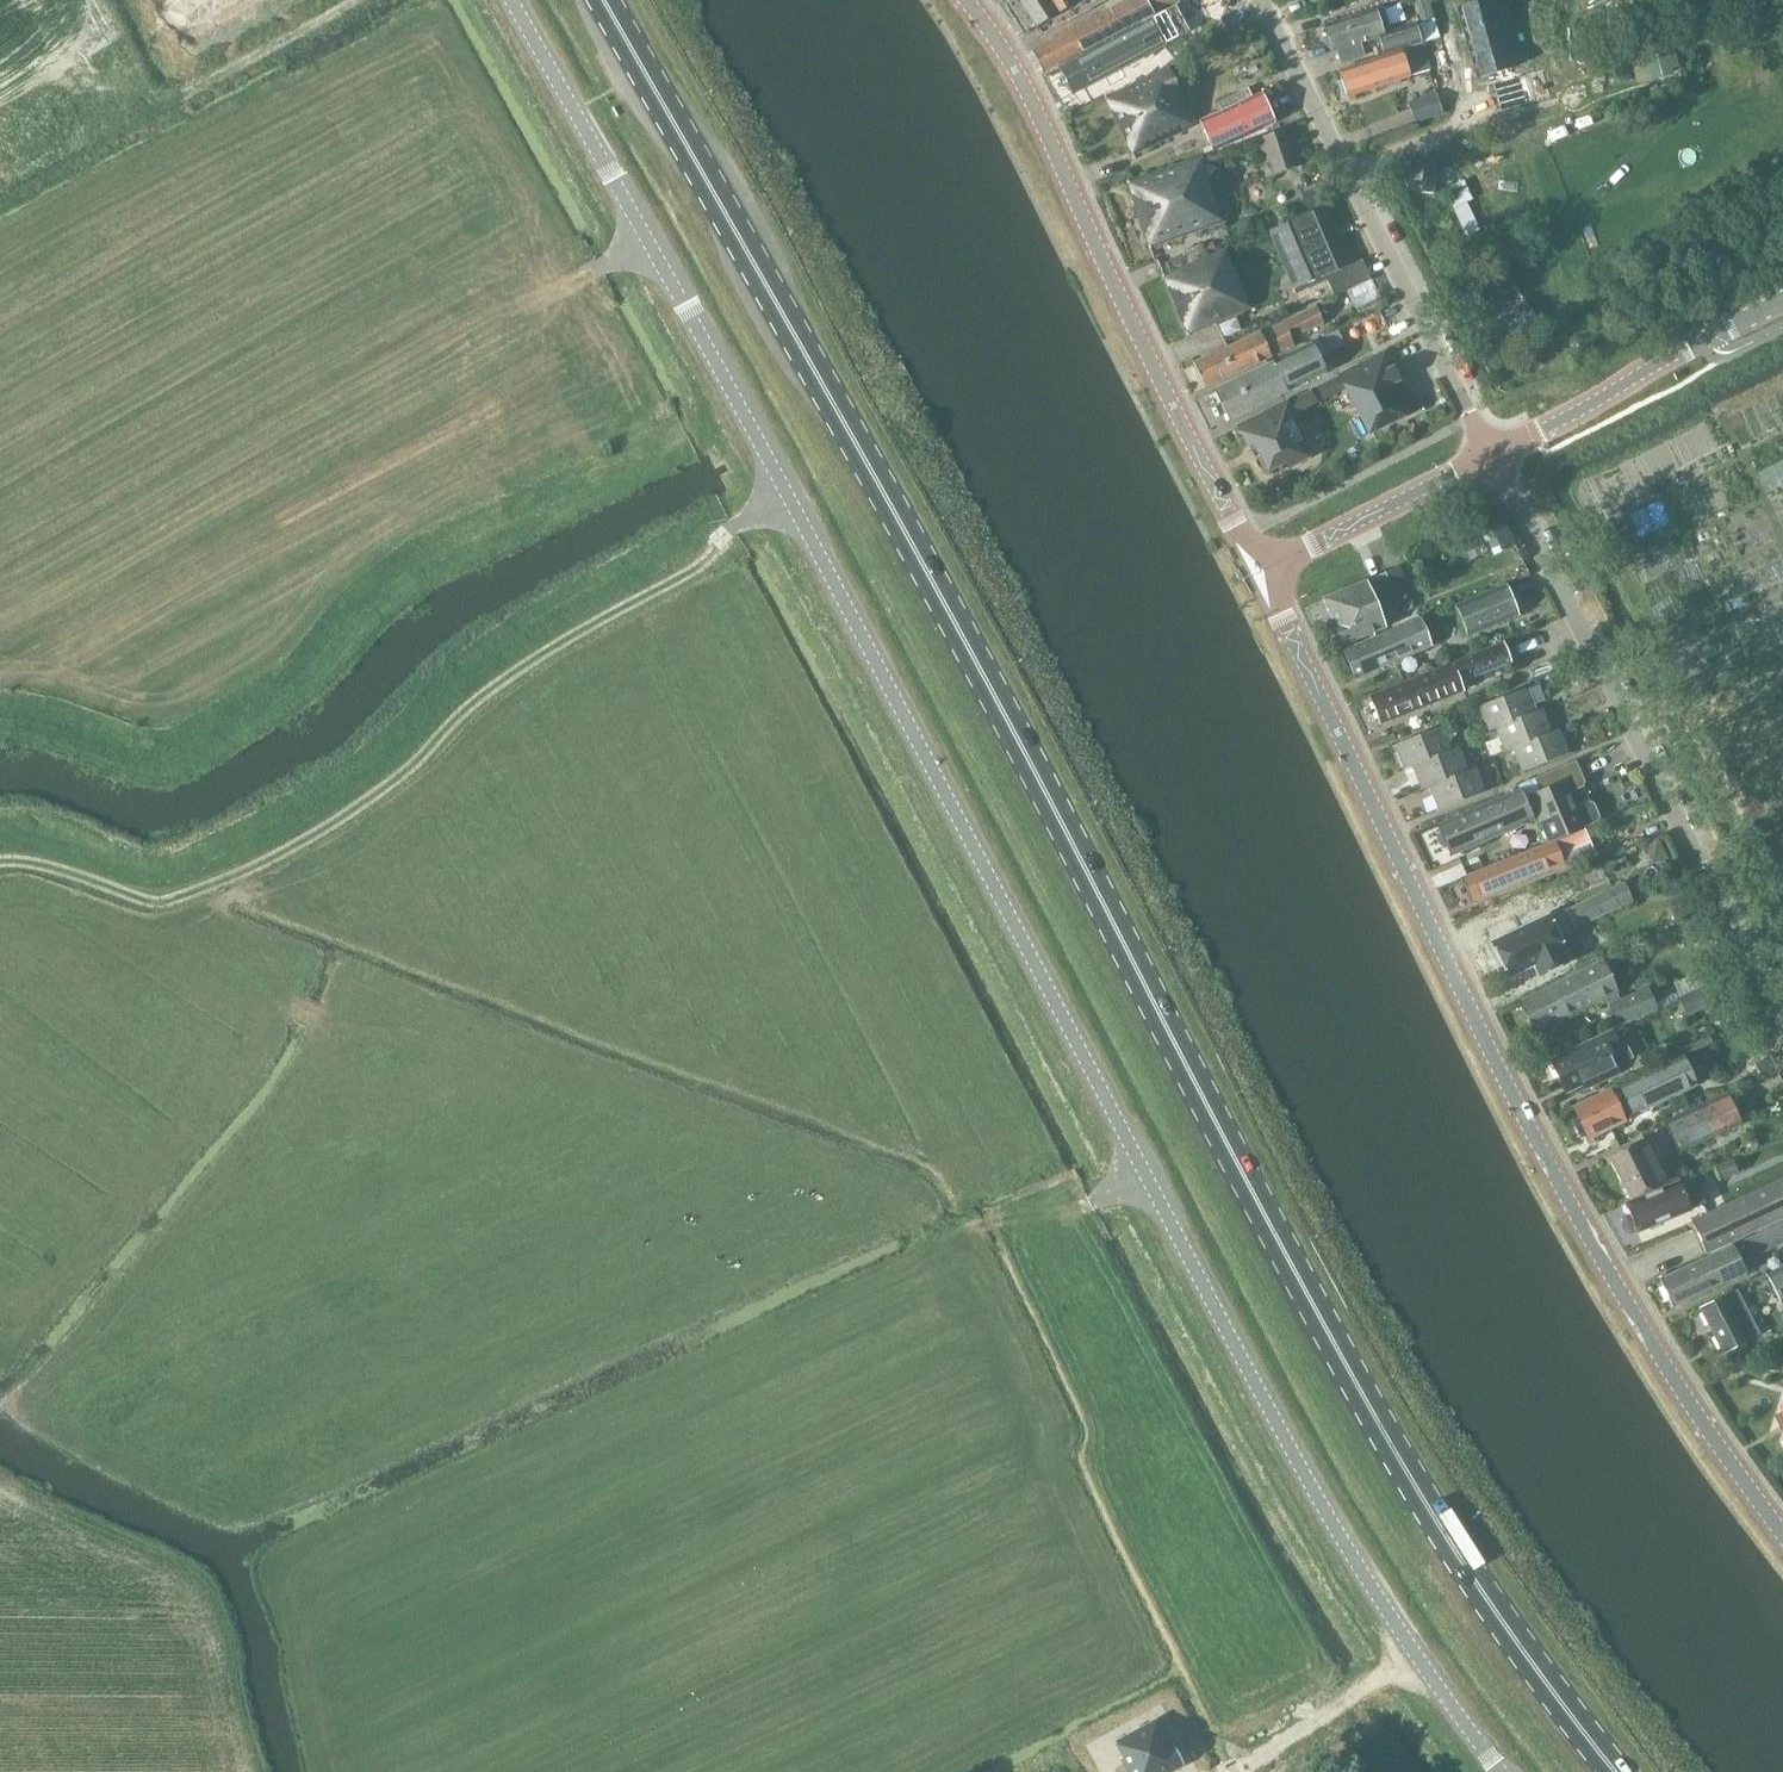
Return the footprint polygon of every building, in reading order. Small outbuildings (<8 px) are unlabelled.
[(1037,27),(1076,4),(1074,0),(1020,0),(1037,27)] [(1180,3),(1179,0),(1130,0),(1034,51),(1045,72),(1180,3)] [(1477,2),(1438,12),(1450,69),(1483,59),(1486,70),(1478,72),(1484,95),(1522,84),(1513,51),(1491,57),(1477,2)] [(1074,94),(1191,33),(1177,6),(1060,68),(1074,94)] [(1384,8),(1326,27),(1333,52),(1380,38),(1385,55),(1421,43),(1416,27),(1392,34),(1384,8)] [(1435,21),(1416,27),(1421,43),(1440,38),(1435,21)] [(1614,29),(1597,36),(1600,43),(1617,36),(1614,29)] [(1665,45),(1664,40),(1641,46),(1651,82),(1674,76),(1672,70),(1679,68),(1672,43),(1665,45)] [(1403,51),(1339,72),(1347,98),(1411,77),(1431,71),(1423,45),(1403,51)] [(1133,156),(1185,130),(1184,129),(1195,125),(1168,69),(1105,99),(1133,156)] [(1539,110),(1571,101),(1563,73),(1531,82),(1539,110)] [(1415,124),(1443,115),(1436,93),(1407,103),(1415,124)] [(1213,151),(1275,124),(1262,94),(1200,121),(1213,151)] [(1292,155),(1284,131),(1284,130),(1256,140),(1264,166),(1270,164),(1274,176),(1302,166),(1298,153),(1292,155)] [(1150,249),(1224,224),(1202,158),(1128,183),(1150,249)] [(1320,184),(1302,192),(1310,212),(1329,205),(1320,184)] [(1464,203),(1453,208),(1465,235),(1476,230),(1464,203)] [(1294,289),(1354,264),(1330,207),(1270,232),(1294,289)] [(1212,245),(1205,248),(1208,255),(1215,252),(1212,245)] [(1187,336),(1251,310),(1226,250),(1162,277),(1187,336)] [(1504,270),(1481,283),(1492,302),(1515,288),(1504,270)] [(1297,336),(1323,324),(1316,309),(1194,364),(1205,388),(1272,358),(1271,357),(1294,346),(1289,335),(1295,332),(1297,336)] [(1230,420),(1326,373),(1312,344),(1216,391),(1230,420)] [(1367,436),(1414,413),(1385,354),(1339,376),(1367,436)] [(1308,458),(1282,407),(1287,404),(1286,403),(1239,427),(1249,446),(1255,443),(1269,471),(1285,462),(1288,468),(1308,458)] [(1490,525),(1477,531),(1487,553),(1499,547),(1490,525)] [(1323,600),(1334,627),(1331,632),(1336,643),(1341,645),(1342,646),(1384,629),(1379,615),(1413,601),(1399,567),(1385,573),(1365,582),(1323,600)] [(1506,586),(1456,606),(1468,636),(1518,616),(1506,586)] [(1344,651),(1356,678),(1430,647),(1419,619),(1344,651)] [(1370,696),(1381,724),(1463,692),(1460,683),(1510,663),(1502,644),(1370,696)] [(1535,713),(1526,690),(1478,708),(1488,733),(1496,729),(1535,713)] [(1552,733),(1543,710),(1535,713),(1496,729),(1505,753),(1513,750),(1552,733)] [(1451,751),(1442,727),(1395,745),(1404,770),(1412,767),(1451,751)] [(1569,755),(1560,730),(1552,733),(1513,750),(1522,773),(1569,755)] [(1468,771),(1459,748),(1451,751),(1412,767),(1421,790),(1429,787),(1468,771)] [(1437,825),(1451,856),(1534,820),(1539,817),(1550,842),(1598,821),(1599,817),(1594,803),(1589,801),(1575,808),(1566,788),(1580,782),(1573,764),(1544,776),(1550,789),(1525,799),(1521,790),(1437,825)] [(1486,792),(1476,768),(1468,771),(1429,787),(1438,811),(1486,792)] [(1462,879),(1471,901),(1563,865),(1554,843),(1496,865),(1462,879)] [(1632,901),(1623,884),(1567,911),(1575,928),(1632,901)] [(1548,916),(1492,943),(1509,977),(1535,965),(1540,976),(1567,963),(1562,952),(1565,951),(1548,916)] [(1602,962),(1520,1001),(1535,1033),(1617,993),(1602,962)] [(1707,987),(1680,1000),(1687,1016),(1715,1003),(1707,987)] [(1637,990),(1603,1007),(1613,1028),(1647,1012),(1637,990)] [(1561,1082),(1565,1080),(1570,1091),(1582,1086),(1584,1090),(1620,1073),(1616,1065),(1632,1058),(1625,1043),(1619,1046),(1612,1031),(1550,1060),(1561,1082)] [(1683,1056),(1618,1086),(1632,1115),(1696,1085),(1683,1056)] [(1573,1108),(1588,1140),(1626,1122),(1611,1090),(1573,1108)] [(1726,1094),(1665,1122),(1679,1152),(1740,1124),(1726,1094)] [(1609,1158),(1630,1199),(1666,1181),(1645,1140),(1609,1158)] [(1733,1160),(1715,1167),(1721,1180),(1738,1173),(1733,1160)] [(1692,1222),(1707,1254),(1782,1218),(1782,1180),(1692,1222)] [(1626,1204),(1638,1233),(1691,1211),(1679,1183),(1626,1204)] [(1742,1242),(1751,1259),(1782,1244),(1782,1223),(1742,1242)] [(1660,1280),(1673,1307),(1746,1273),(1733,1246),(1660,1280)] [(1768,1275),(1782,1304),(1782,1303),(1782,1267),(1768,1275)] [(1701,1309),(1723,1352),(1760,1334),(1737,1290),(1701,1309)] [(1115,1743),(1123,1757),(1121,1759),(1128,1771),(1171,1771),(1184,1765),(1173,1745),(1170,1746),(1156,1720),(1115,1743)]
